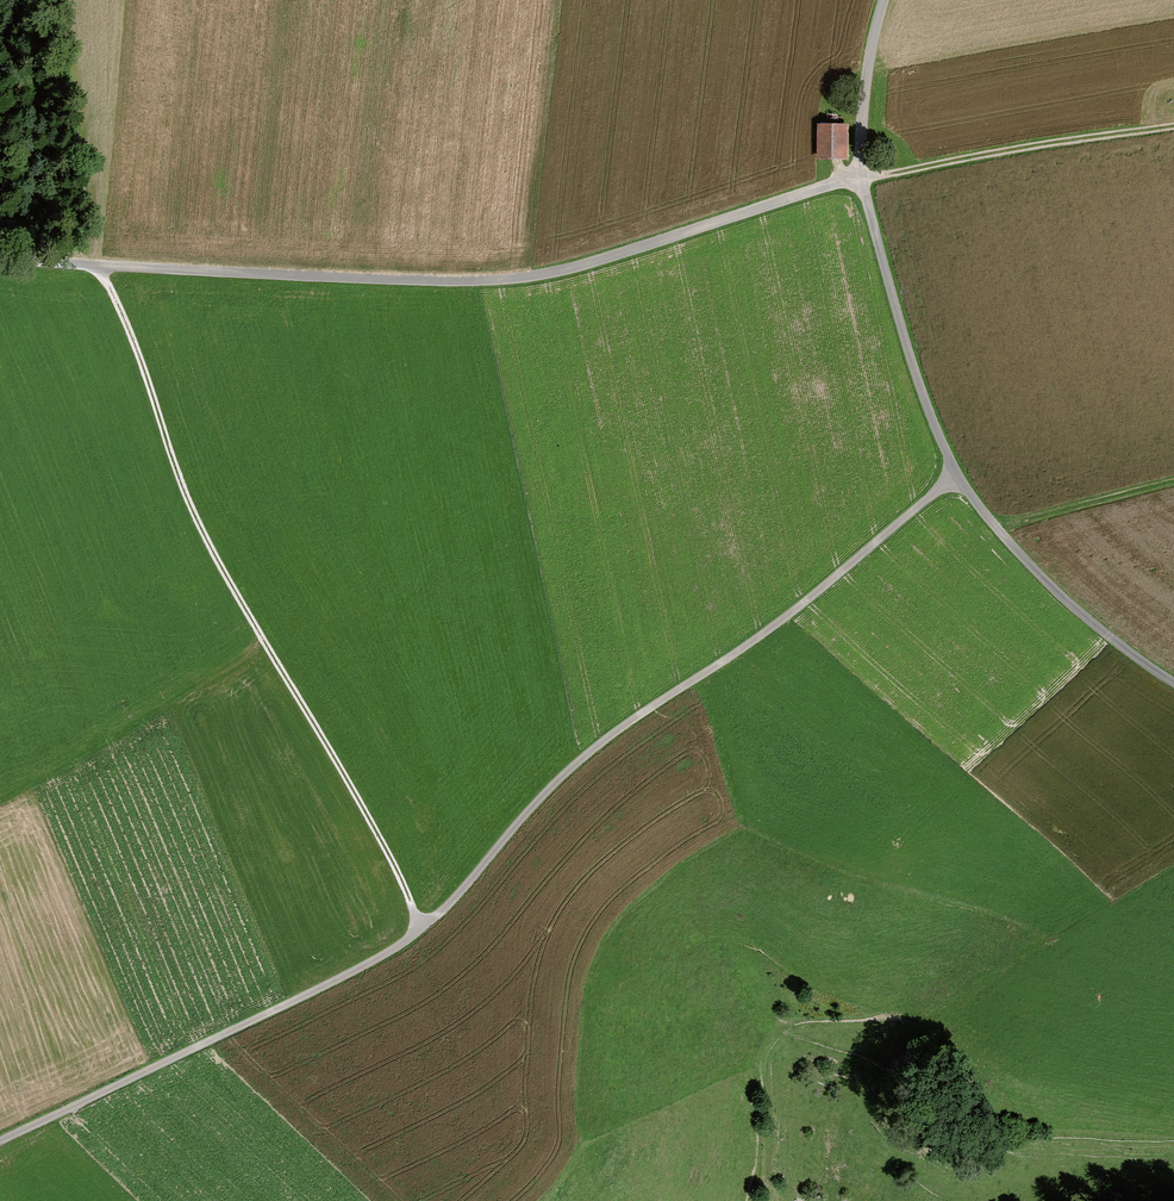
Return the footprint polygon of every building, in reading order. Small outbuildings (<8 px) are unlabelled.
[(847,124),(818,125),(818,157),(847,157),(847,124)]
